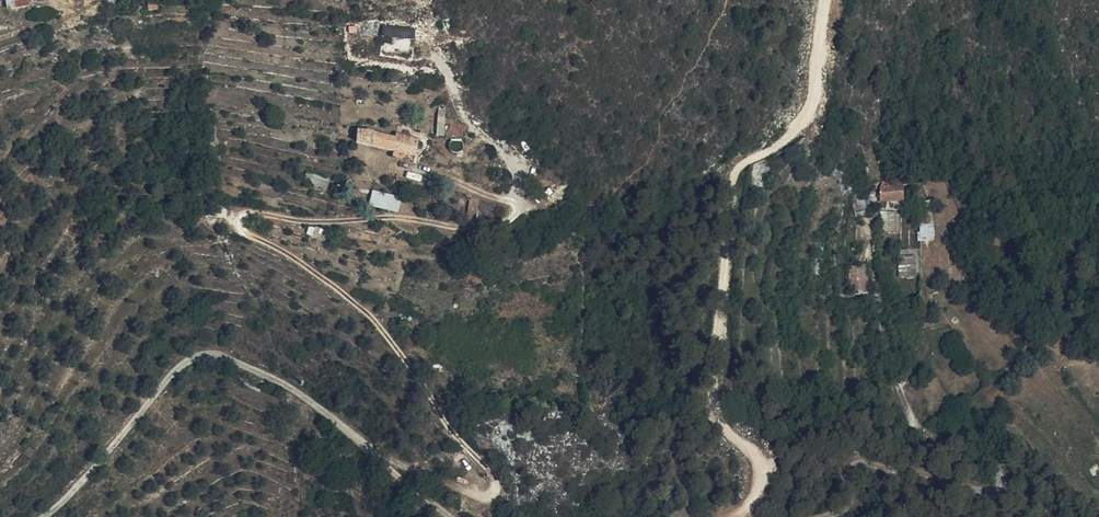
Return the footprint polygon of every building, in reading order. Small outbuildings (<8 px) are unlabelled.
[(384,24),(384,37),(416,38),(416,26),(384,24)] [(459,131),(462,103),(454,102),(452,130),(459,131)] [(407,127),(374,121),(373,135),(429,146),(433,126),(411,122),(408,121),(407,127)] [(345,166),(322,160),(320,172),(342,177),(345,166)] [(917,174),(899,173),(899,190),(916,190),(917,174)] [(393,180),(377,176),(376,186),(391,190),(393,180)] [(420,183),(398,179),(396,191),(418,195),(420,183)] [(369,205),(399,212),(403,196),(373,189),(369,205)] [(477,201),(470,200),(468,216),(476,218),(477,201)] [(884,211),(885,228),(900,227),(899,210),(884,211)] [(919,211),(921,239),(936,238),(934,210),(919,211)] [(900,256),(900,274),(919,273),(919,256),(900,256)] [(852,265),(853,290),(868,289),(868,265),(852,265)]
